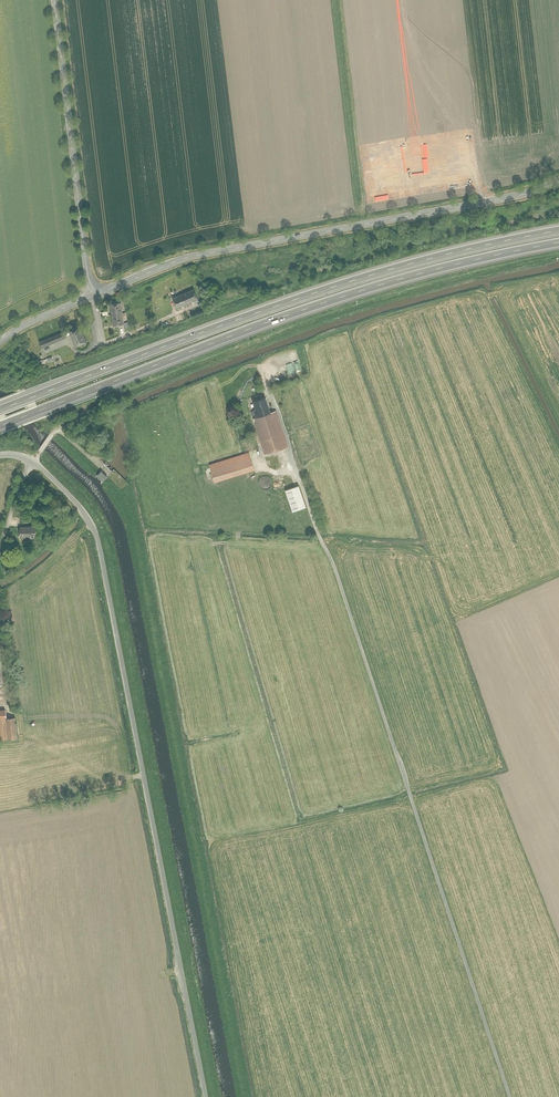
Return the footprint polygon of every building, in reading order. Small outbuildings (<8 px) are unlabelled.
[(194,289),(172,298),(177,309),(199,300),(194,289)] [(122,302),(110,303),(113,327),(125,327),(122,302)] [(174,317),(177,322),(183,320),(180,314),(174,317)] [(81,325),(68,330),(75,347),(88,342),(81,325)] [(39,343),(42,349),(67,339),(64,332),(39,343)] [(254,409),(253,410),(255,418),(271,413),(266,398),(252,402),(254,409)] [(255,418),(254,418),(265,452),(287,446),(276,412),(271,413),(255,418)] [(249,452),(210,465),(215,482),(254,469),(249,452)] [(101,471),(97,476),(99,479),(102,482),(107,477),(104,474),(101,471)] [(297,486),(285,490),(292,511),(304,508),(297,486)] [(19,527),(20,537),(30,537),(30,539),(36,539),(36,526),(19,527)] [(0,710),(0,740),(18,739),(16,717),(6,718),(6,710),(0,710)]
